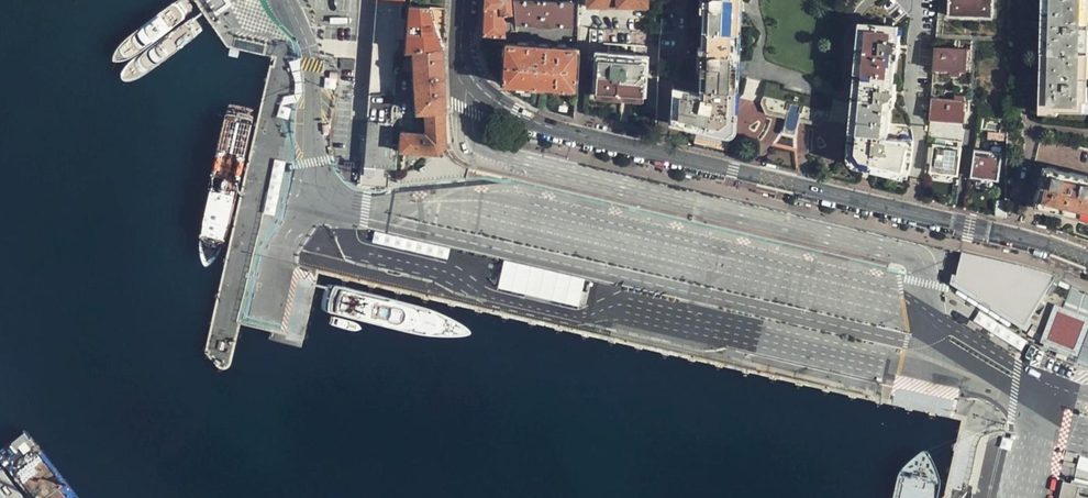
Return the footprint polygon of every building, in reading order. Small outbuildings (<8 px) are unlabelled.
[(230,0),(207,0),(216,13),(232,2),(230,0)] [(444,148),(444,144),(442,100),(416,101),(416,114),(423,114),(424,129),(419,134),(401,134),(400,153),(397,153),(397,158),(390,158),(402,1),(390,0),(376,0),(363,167),(395,169),(395,179),(397,177),(398,184),(466,178),(468,167),(463,166),(456,162),(452,158),(446,151),(444,148)] [(482,35),(510,37),(509,25),(517,24),(516,13),(512,13),(511,0),(484,0),(483,5),(482,35)] [(517,24),(572,27),(573,4),(515,0),(514,0),(516,13),(517,24)] [(648,0),(588,0),(588,8),(636,8),(636,12),(643,12),(643,8),(648,8),(648,0)] [(697,92),(673,88),(672,122),(724,135),(730,130),(730,125),(726,117),(731,109),(737,0),(703,0),(697,92)] [(993,0),(949,0),(948,16),(992,19),(993,0)] [(1082,0),(1048,0),(1047,110),(1080,111),(1082,0)] [(443,29),(444,9),(409,8),(406,52),(414,51),(441,48),(442,48),(443,29)] [(892,94),(896,54),(900,55),(901,48),(899,48),(899,45),(901,45),(902,42),(897,42),(898,27),(864,24),(852,158),(857,164),(885,170),(906,176),(911,161),(912,141),(888,138),(892,101),(896,102),(896,94),(892,94)] [(539,88),(575,91),(577,49),(531,45),(531,42),(526,41),(525,45),(505,43),(504,57),(502,84),(503,85),(539,88)] [(611,54),(637,56),(637,48),(612,46),(611,54)] [(441,80),(441,48),(414,51),(416,89),(442,88),(441,80)] [(935,49),(933,71),(950,72),(960,73),(970,74),(971,52),(935,49)] [(648,57),(637,56),(611,54),(598,53),(595,92),(645,96),(648,57)] [(442,88),(416,89),(416,101),(442,100),(442,88)] [(938,96),(931,95),(929,121),(963,124),(965,113),(964,113),(964,98),(953,97),(953,102),(938,100),(938,96)] [(786,118),(784,132),(796,135),(800,121),(805,122),(819,125),(829,117),(831,112),(763,97),(762,102),(767,113),(780,116),(786,118)] [(499,138),(504,127),(491,122),(487,133),(499,138)] [(1008,132),(1001,132),(1001,134),(990,133),(990,141),(1008,142),(1008,132)] [(931,174),(958,177),(961,150),(933,147),(931,174)] [(974,151),(970,179),(981,180),(988,181),(998,183),(1000,155),(999,154),(1000,148),(991,147),(991,154),(974,151)] [(393,180),(398,184),(397,177),(395,179),(395,169),(363,167),(358,169),(356,185),(362,188),(384,190),(386,186),(387,180),(393,180)] [(1046,168),(1036,208),(1087,220),(1087,179),(1046,168)] [(286,176),(272,173),(266,200),(281,203),(286,176)] [(1006,218),(1006,215),(1006,202),(995,202),(996,216),(1006,218)] [(1026,324),(1054,275),(1015,264),(961,252),(955,276),(953,284),(968,292),(1006,313),(1026,324)] [(948,257),(934,253),(932,260),(949,264),(951,257),(948,257)] [(584,280),(504,262),(498,288),(578,306),(584,280)] [(953,284),(955,276),(952,275),(950,285),(955,288),(967,294),(968,292),(953,284)] [(1056,276),(1054,275),(1026,324),(1006,313),(1004,317),(1010,320),(1025,328),(1032,317),(1056,276)] [(1060,278),(1056,276),(1032,317),(1036,319),(1039,313),(1051,321),(1053,316),(1042,309),(1060,278)] [(1087,321),(1087,289),(1085,288),(1072,282),(1060,310),(1085,320),(1087,321)] [(967,294),(955,288),(952,294),(1007,326),(1010,320),(1004,317),(1006,313),(968,292),(967,294)] [(1083,326),(1085,320),(1060,310),(1056,309),(1053,316),(1051,321),(1044,339),(1073,351),(1071,357),(1087,363),(1087,328),(1083,326)] [(1073,351),(1044,339),(1041,347),(1055,353),(1066,358),(1070,359),(1071,357),(1073,351)] [(1066,358),(1055,353),(1053,357),(1065,362),(1066,358)] [(1087,469),(1087,458),(1081,457),(1079,467),(1087,469)] [(1063,480),(1059,497),(1087,497),(1087,486),(1063,480)]
